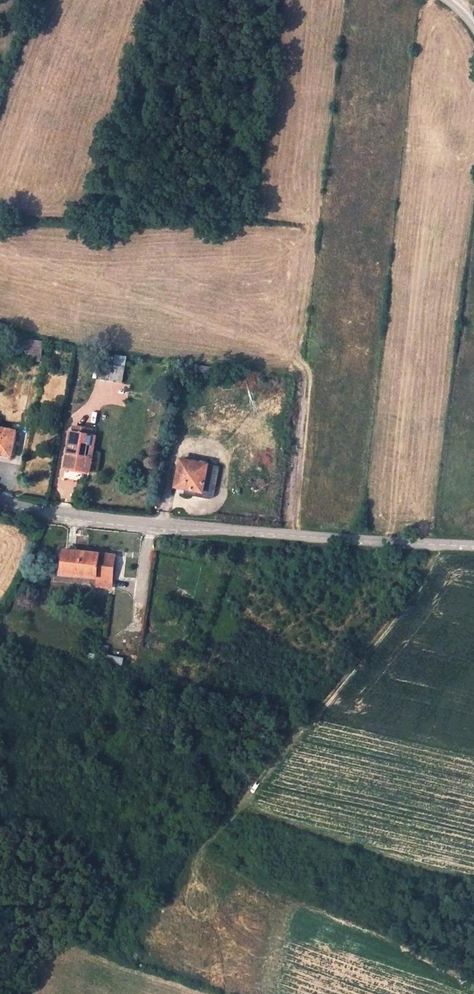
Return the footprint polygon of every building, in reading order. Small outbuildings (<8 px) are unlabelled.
[(31,350),(42,352),(44,343),(33,341),(31,350)] [(42,352),(31,350),(29,359),(40,361),(42,352)] [(104,363),(100,363),(98,378),(122,382),(125,359),(106,356),(104,363)] [(10,458),(15,430),(0,428),(0,456),(10,458)] [(95,437),(89,436),(82,435),(75,433),(72,433),(67,468),(89,472),(95,437)] [(212,498),(218,467),(181,461),(177,493),(212,498)] [(64,573),(75,573),(98,574),(98,555),(63,553),(63,573),(64,573)] [(98,579),(114,580),(115,555),(98,555),(98,574),(75,573),(75,579),(98,579)] [(114,580),(98,579),(98,588),(114,589),(114,580)] [(121,668),(123,658),(106,654),(104,665),(121,668)]
